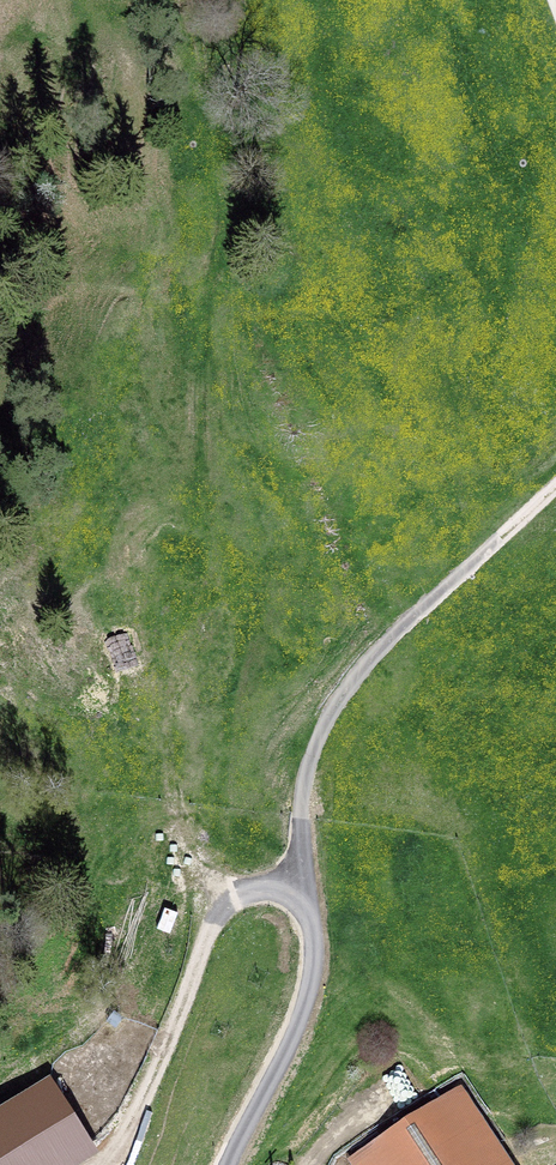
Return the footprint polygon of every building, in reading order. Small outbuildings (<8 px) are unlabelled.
[(51,1077),(0,1109),(0,1164),(84,1164),(100,1155),(51,1077)] [(461,1085),(347,1159),(350,1164),(513,1164),(461,1085)]
